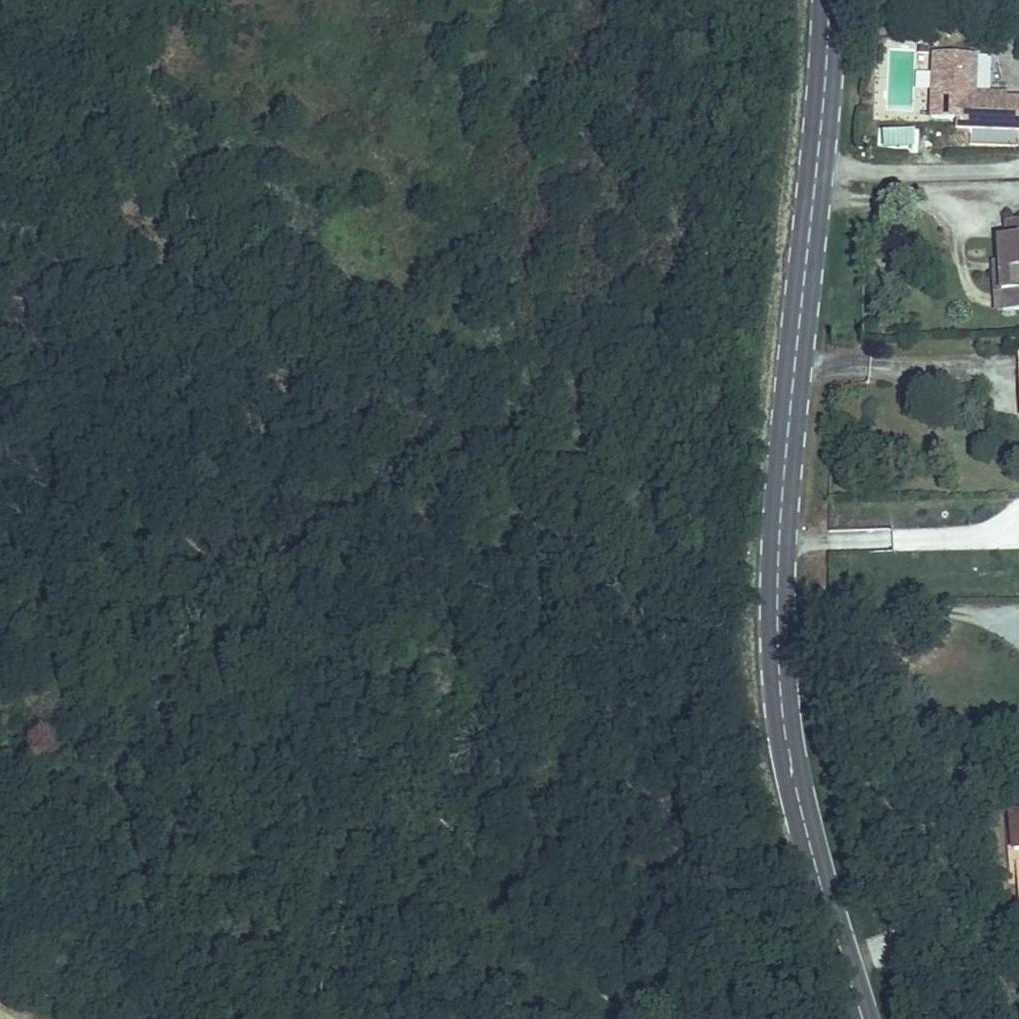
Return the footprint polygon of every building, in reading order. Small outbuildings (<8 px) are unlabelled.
[(955,54),(914,49),(911,70),(904,127),(945,133),(952,76),(955,54)] [(1014,141),(1015,128),(972,127),(972,141),(1014,141)] [(1001,219),(1001,227),(1001,234),(992,234),(994,276),(995,306),(1018,306),(1018,218),(1001,219)] [(994,276),(982,277),(983,307),(995,306),(994,276)] [(893,548),(892,529),(827,531),(828,550),(893,548)] [(1017,850),(1018,876),(1018,809),(1005,810),(1008,851),(1017,850)]
